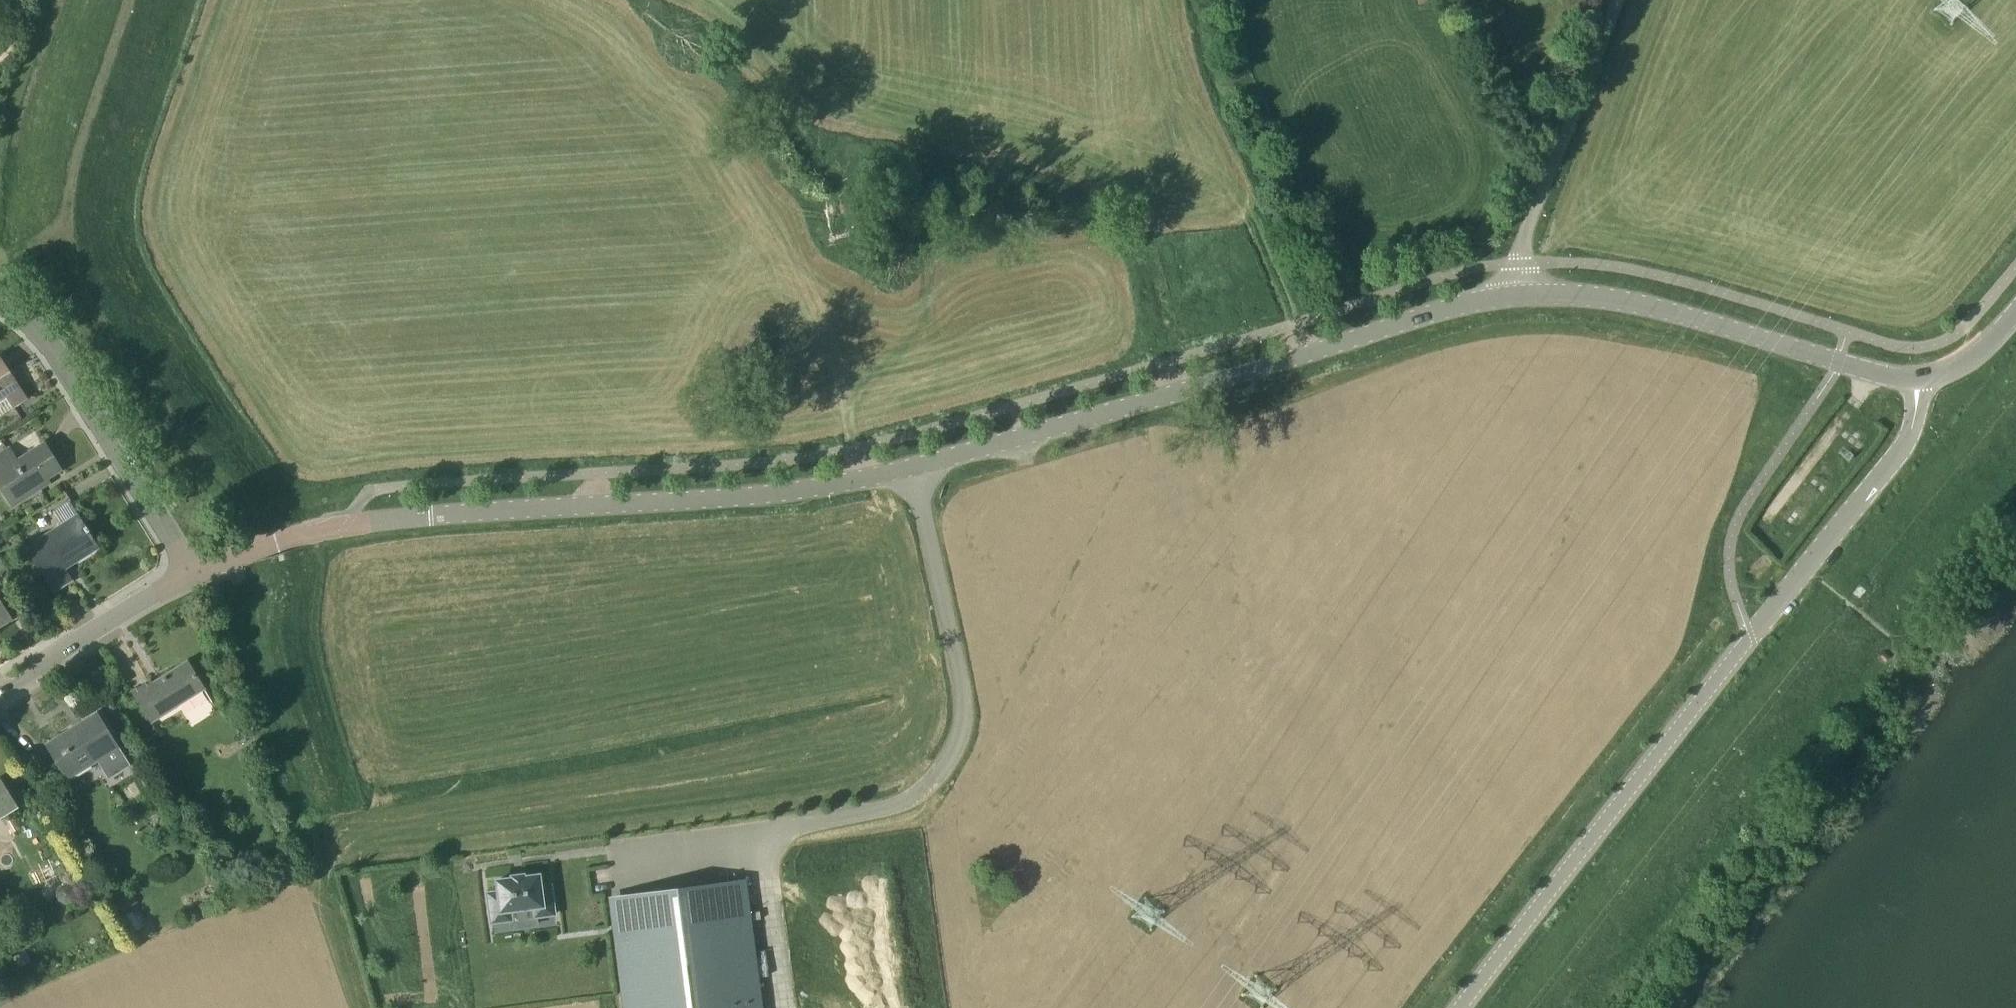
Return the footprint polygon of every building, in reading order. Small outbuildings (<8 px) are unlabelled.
[(0,357),(0,400),(7,396),(13,407),(22,401),(20,397),(24,394),(0,357)] [(9,448),(0,454),(0,485),(13,506),(43,488),(40,482),(61,469),(45,444),(17,461),(9,448)] [(55,511),(64,525),(28,549),(55,591),(72,580),(65,569),(98,547),(88,532),(90,531),(71,501),(55,511)] [(11,619),(0,601),(0,626),(11,619)] [(133,691),(152,720),(152,721),(205,688),(188,662),(153,684),(150,680),(133,691)] [(118,747),(97,713),(48,744),(68,778),(118,747)] [(152,721),(152,720),(151,721),(140,728),(147,739),(159,732),(152,721)] [(0,779),(0,818),(17,807),(0,779)] [(489,893),(492,922),(512,920),(510,911),(535,907),(536,917),(555,914),(551,885),(541,886),(540,875),(524,877),(524,875),(512,876),(513,878),(497,880),(499,892),(489,893)] [(70,883),(62,884),(57,891),(58,900),(65,904),(73,903),(78,896),(76,887),(70,883)] [(613,900),(628,1007),(759,1007),(743,883),(613,900)] [(19,968),(32,961),(27,950),(14,957),(19,968)]
